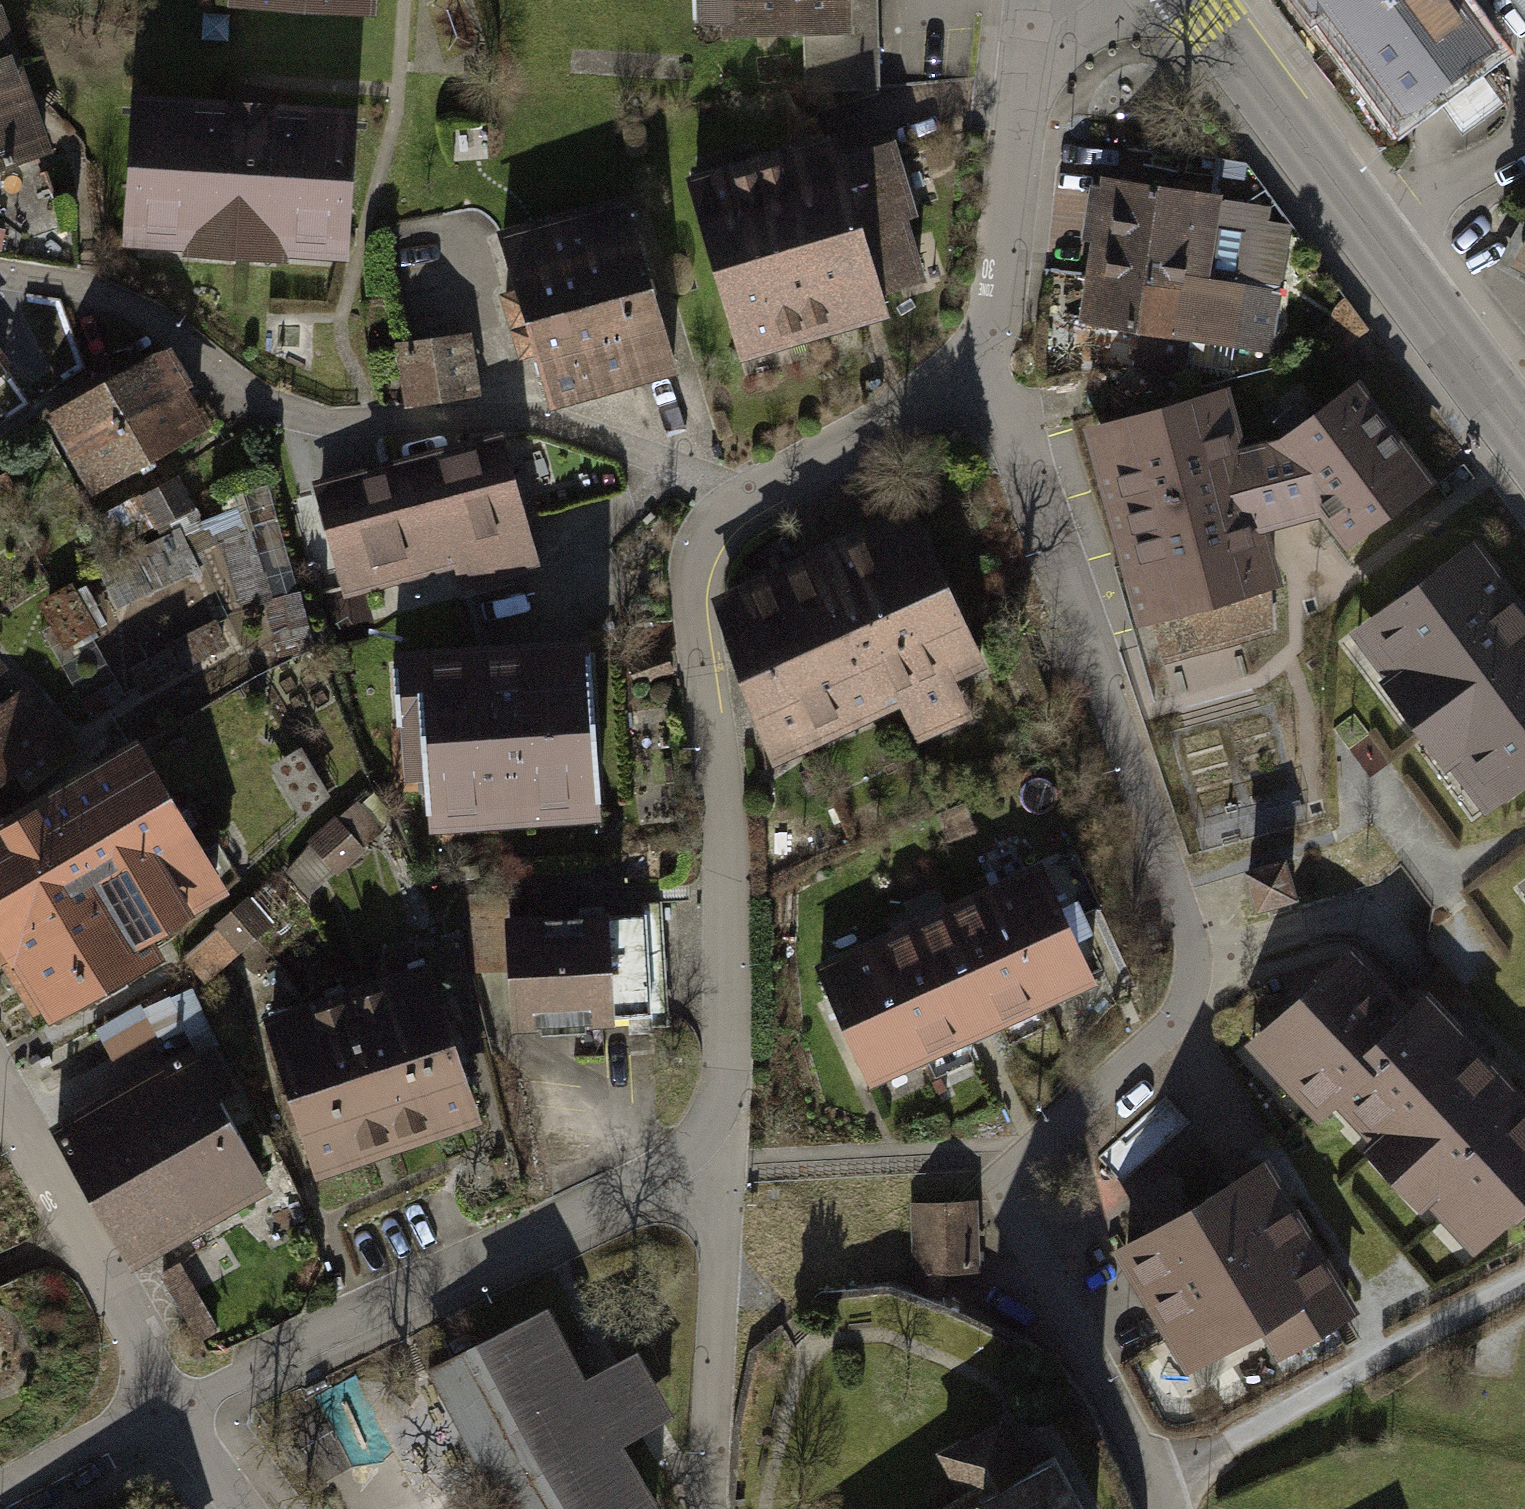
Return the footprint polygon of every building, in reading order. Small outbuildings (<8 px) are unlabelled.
[(230,1),(378,8),(378,0),(230,0),(230,1)] [(731,32),(848,28),(847,0),(729,0),(731,32)] [(1488,52),(1451,0),(1305,0),(1399,125),(1488,52)] [(50,156),(0,49),(0,179),(50,156)] [(358,107),(134,91),(124,239),(348,254),(358,107)] [(893,137),(698,181),(733,332),(927,288),(893,137)] [(1251,215),(1087,193),(1067,335),(1231,358),(1251,215)] [(1487,277),(1524,299),(1524,211),(1487,277)] [(629,213),(506,248),(552,410),(675,376),(629,213)] [(459,335),(402,344),(411,403),(468,394),(459,335)] [(160,349),(39,421),(92,509),(213,438),(160,349)] [(1269,381),(1109,425),(1159,605),(1319,561),(1269,381)] [(499,442),(400,469),(426,564),(456,555),(463,581),(532,562),(499,442)] [(426,564),(400,469),(320,491),(346,586),(426,564)] [(245,500),(167,531),(172,543),(163,547),(175,576),(220,558),(238,601),(279,584),(245,500)] [(924,523),(709,608),(771,762),(986,677),(924,523)] [(1354,631),(1491,813),(1524,788),(1524,593),(1482,535),(1354,631)] [(67,996),(258,876),(176,737),(141,759),(0,603),(0,884),(67,996)] [(383,855),(593,840),(582,641),(372,656),(383,855)] [(1438,921),(1494,991),(1514,975),(1524,988),(1524,852),(1438,921)] [(1040,864),(840,967),(898,1078),(1098,975),(1040,864)] [(702,908),(550,912),(552,1007),(704,1003),(702,908)] [(1231,1060),(1317,1151),(1333,1135),(1473,1284),(1524,1235),(1524,1095),(1428,992),(1411,1008),(1353,946),(1231,1060)] [(467,994),(334,1047),(375,1149),(508,1096),(467,994)] [(254,1097),(155,1157),(211,1249),(310,1190),(254,1097)] [(1266,1164),(1104,1258),(1187,1400),(1267,1353),(1283,1379),(1364,1331),(1266,1164)] [(980,1200),(912,1203),(913,1285),(930,1285),(985,1280),(980,1200)] [(418,1403),(493,1508),(653,1508),(657,1506),(615,1446),(659,1415),(619,1358),(579,1386),(534,1322),(418,1403)] [(10,1361),(0,1339),(0,1366),(10,1361)] [(1026,1416),(900,1489),(912,1508),(1080,1508),(1026,1416)]
